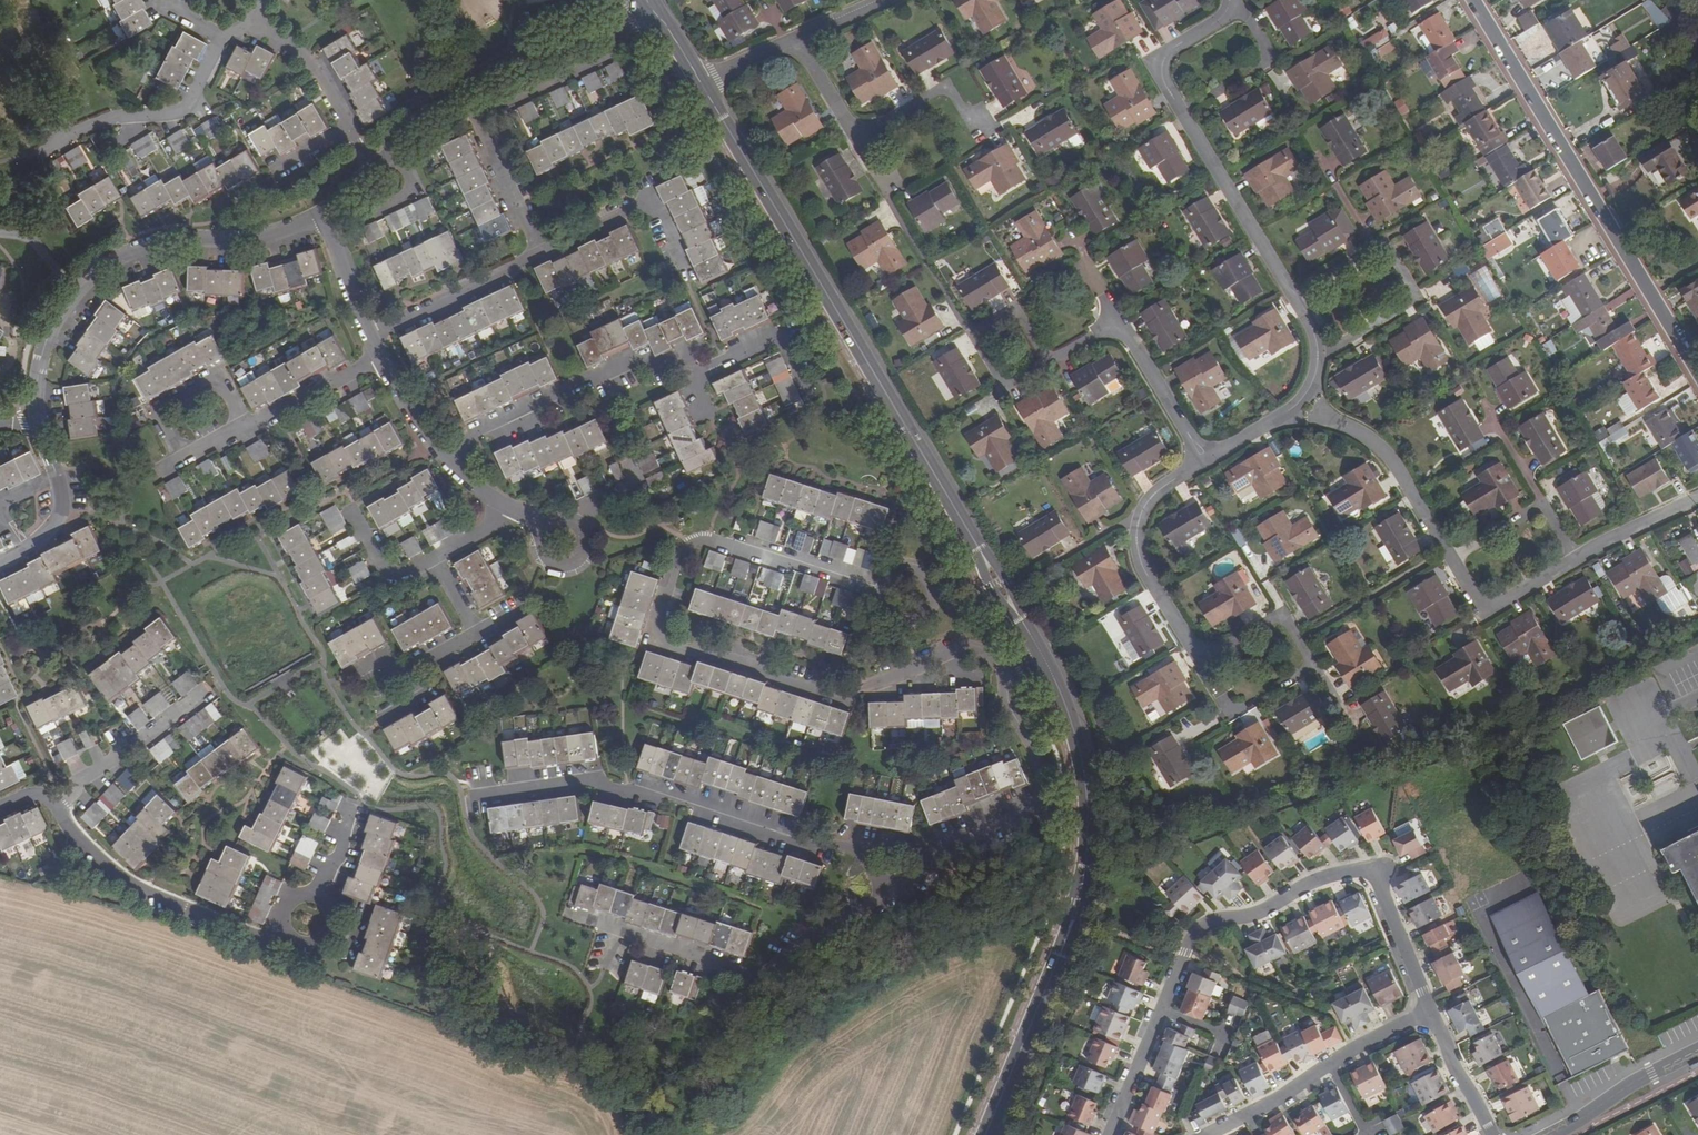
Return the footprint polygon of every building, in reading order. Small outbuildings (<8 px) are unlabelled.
[(121,0),(99,0),(105,9),(109,7),(121,0)] [(140,0),(121,0),(109,7),(118,22),(141,8),(144,6),(140,0)] [(749,9),(745,11),(743,8),(746,6),(742,0),(717,0),(715,2),(725,19),(728,22),(721,26),(731,42),(759,25),(749,9)] [(788,13),(809,0),(780,0),(788,13)] [(962,17),(971,11),(978,21),(975,23),(982,34),(993,28),(991,24),(995,22),(997,25),(1004,21),(992,2),(991,0),(952,0),(962,17)] [(1118,46),(1116,42),(1127,35),(1129,39),(1143,30),(1135,17),(1132,19),(1129,13),(1121,0),(1117,0),(1096,13),(1105,28),(1089,38),(1097,50),(1105,45),(1109,52),(1118,46)] [(1150,1),(1152,4),(1144,9),(1154,25),(1162,20),(1165,25),(1166,26),(1186,14),(1185,13),(1203,2),(1202,0),(1149,0),(1150,1)] [(1305,9),(1299,0),(1284,0),(1267,11),(1277,26),(1278,25),(1292,47),(1312,34),(1301,17),(1299,13),(1305,9)] [(1413,13),(1433,2),(1431,0),(1405,0),(1413,13)] [(1142,5),(1144,9),(1152,4),(1150,1),(1142,5)] [(1668,6),(1662,12),(1672,22),(1674,18),(1676,15),(1668,6)] [(141,8),(118,22),(116,23),(124,38),(150,23),(141,8)] [(1519,17),(1526,30),(1540,23),(1533,9),(1519,17)] [(1561,53),(1589,36),(1573,10),(1546,26),(1561,53)] [(971,11),(962,17),(963,19),(970,15),(975,23),(978,21),(971,11)] [(519,14),(521,25),(531,23),(528,12),(519,14)] [(1420,24),(1436,51),(1453,41),(1455,39),(1439,13),(1420,24)] [(1672,22),(1696,47),(1697,44),(1697,43),(1674,18),(1672,22)] [(1157,30),(1165,25),(1162,20),(1154,25),(1157,30)] [(917,74),(953,52),(939,28),(902,51),(917,74)] [(1370,38),(1375,45),(1389,36),(1384,30),(1370,38)] [(179,33),(170,48),(191,59),(197,62),(205,47),(204,46),(203,45),(179,33)] [(1627,33),(1611,41),(1622,62),(1638,54),(1627,33)] [(1561,53),(1577,79),(1608,61),(1591,34),(1589,36),(1561,53)] [(1116,42),(1118,46),(1129,39),(1127,35),(1116,42)] [(332,66),(355,53),(358,51),(349,36),(342,40),(323,51),(332,66)] [(1375,45),(1378,50),(1392,42),(1389,36),(1375,45)] [(1458,50),(1453,41),(1436,51),(1427,57),(1441,80),(1451,74),(1454,79),(1463,74),(1451,53),(1458,50)] [(1392,42),(1378,50),(1382,57),(1396,49),(1392,42)] [(868,55),(873,52),(867,43),(862,46),(868,55)] [(1105,45),(1097,50),(1101,57),(1109,52),(1105,45)] [(890,80),(885,72),(883,74),(876,62),(878,61),(873,52),(868,55),(862,46),(850,54),(859,68),(844,78),(860,102),(875,93),(874,90),(878,87),(890,80)] [(191,59),(170,48),(167,47),(159,62),(183,74),(191,59)] [(246,73),(261,80),(274,55),(259,47),(255,56),(246,73)] [(246,73),(255,56),(239,48),(238,49),(226,71),(242,79),(246,73)] [(1332,51),(1323,56),(1326,62),(1335,57),(1332,51)] [(345,79),(364,68),(355,53),(332,66),(341,81),(345,79)] [(984,67),(1006,104),(1028,90),(1007,54),(984,67)] [(1323,56),(1313,62),(1315,65),(1304,72),(1302,68),(1288,76),(1295,88),(1299,85),(1301,90),(1310,105),(1335,90),(1328,79),(1344,70),(1335,57),(1326,62),(1323,56)] [(627,76),(620,61),(613,64),(620,80),(627,76)] [(883,74),(885,72),(878,61),(876,62),(883,74)] [(183,74),(159,62),(151,78),(161,83),(175,90),(183,74)] [(1313,62),(1302,68),(1304,72),(1315,65),(1313,62)] [(1603,77),(1622,109),(1647,94),(1627,62),(1603,77)] [(345,79),(354,94),(375,82),(379,79),(370,64),(364,68),(345,79)] [(620,80),(613,64),(606,68),(613,83),(620,80)] [(1131,81),(1136,78),(1130,69),(1126,72),(1131,81)] [(603,87),(595,72),(589,75),(596,91),(603,87)] [(1142,119),(1143,121),(1157,113),(1136,78),(1131,81),(1126,72),(1112,80),(1122,96),(1106,106),(1121,131),(1136,122),(1142,119)] [(589,94),(596,91),(589,75),(581,79),(589,94)] [(1456,117),(1461,125),(1466,122),(1486,110),(1472,87),(1476,85),(1470,75),(1441,92),(1447,102),(1453,99),(1461,113),(1456,117)] [(350,96),(359,111),(381,97),(383,96),(375,82),(354,94),(350,96)] [(798,84),(794,86),(799,93),(803,91),(798,84)] [(810,130),(811,132),(824,124),(815,111),(812,113),(805,101),(808,99),(803,91),(799,93),(794,86),(780,95),(789,109),(774,118),(789,143),(804,133),(810,130)] [(558,90),(565,105),(572,102),(566,87),(558,90)] [(557,109),(565,105),(558,90),(550,94),(557,109)] [(1222,115),(1237,138),(1273,116),(1260,92),(1222,115)] [(641,94),(629,99),(644,130),(656,125),(641,94)] [(381,97),(359,111),(357,112),(365,127),(390,113),(381,97)] [(1404,115),(1412,110),(1404,97),(1395,103),(1404,115)] [(644,130),(629,99),(618,104),(630,129),(633,135),(644,130)] [(815,111),(808,99),(805,101),(812,113),(815,111)] [(541,116),(534,102),(526,105),(533,120),(541,116)] [(606,110),(616,132),(618,135),(630,129),(618,104),(606,110)] [(299,114),(311,135),(313,138),(328,129),(314,105),(299,114)] [(526,105),(518,109),(525,124),(533,120),(526,105)] [(1027,131),(1041,154),(1078,131),(1064,109),(1027,131)] [(1357,159),(1380,146),(1357,109),(1335,122),(1357,159)] [(590,117),(601,139),(616,132),(606,110),(590,117)] [(1486,110),(1466,122),(1486,155),(1506,142),(1509,141),(1503,131),(1500,133),(1486,110)] [(296,144),(311,135),(299,114),(284,123),(296,144)] [(574,125),(585,147),(601,139),(590,117),(574,125)] [(214,118),(209,121),(218,135),(223,132),(215,118),(214,118)] [(209,121),(202,126),(210,140),(218,135),(209,121)] [(298,147),(296,144),(284,123),(269,132),(279,148),(283,156),(298,147)] [(586,149),(585,147),(574,125),(558,132),(570,156),(586,149)] [(260,152),(263,158),(279,148),(269,132),(265,126),(250,135),(260,152)] [(181,131),(176,134),(184,148),(190,145),(181,131)] [(570,156),(558,132),(542,140),(554,164),(570,156)] [(1181,153),(1179,151),(1174,154),(1172,151),(1177,147),(1168,132),(1139,150),(1148,164),(1154,161),(1156,165),(1167,183),(1188,171),(1178,155),(1181,153)] [(1420,136),(1426,146),(1428,145),(1419,132),(1412,136),(1414,139),(1420,136)] [(176,134),(169,138),(177,153),(184,148),(176,134)] [(442,148),(450,163),(476,151),(468,136),(442,148)] [(1414,139),(1420,150),(1426,146),(1420,136),(1414,139)] [(1595,147),(1609,170),(1627,158),(1614,136),(1595,147)] [(139,141),(148,156),(154,152),(146,137),(139,141)] [(1688,171),(1669,139),(1641,156),(1649,171),(1657,166),(1667,184),(1688,171)] [(542,140),(527,147),(540,174),(555,167),(554,164),(542,140)] [(139,141),(132,145),(141,159),(148,156),(139,141)] [(1486,155),(1505,188),(1515,181),(1529,173),(1524,163),(1520,165),(1506,142),(1486,155)] [(1023,179),(1014,164),(1011,159),(1015,156),(1007,143),(994,151),(996,154),(984,162),(982,158),(974,163),(978,169),(967,175),(974,188),(990,178),(1000,193),(1023,179)] [(86,162),(77,147),(70,151),(80,166),(86,162)] [(126,169),(133,165),(124,150),(117,154),(126,169)] [(1289,150),(1281,155),(1284,160),(1292,155),(1289,150)] [(73,170),(80,166),(70,151),(64,155),(73,170)] [(450,163),(457,179),(483,167),(476,151),(450,163)] [(994,151),(982,158),(984,162),(996,154),(994,151)] [(247,152),(233,161),(246,183),(260,174),(251,158),(247,152)] [(818,167),(841,204),(863,190),(840,154),(818,167)] [(1301,170),(1292,155),(1284,160),(1281,155),(1273,160),(1275,162),(1264,169),(1262,166),(1248,175),(1257,189),(1261,186),(1264,192),(1273,206),(1294,193),(1286,179),(1301,170)] [(57,178),(64,174),(55,160),(49,164),(48,164),(57,178)] [(1275,162),(1273,160),(1262,166),(1264,169),(1275,162)] [(246,183),(233,161),(217,170),(227,187),(230,192),(246,183)] [(978,169),(974,163),(963,170),(967,175),(978,169)] [(212,195),(227,187),(217,170),(214,165),(200,174),(212,195)] [(465,195),(488,184),(491,183),(483,167),(457,179),(465,195)] [(1529,173),(1515,181),(1531,208),(1551,197),(1534,170),(1529,173)] [(1400,205),(1402,208),(1411,202),(1409,198),(1417,193),(1408,177),(1393,186),(1384,173),(1359,188),(1372,208),(1375,213),(1372,216),(1377,224),(1391,215),(1389,212),(1400,205)] [(184,183),(192,197),(197,204),(212,195),(200,174),(184,183)] [(664,203),(667,202),(691,191),(683,175),(660,186),(657,188),(664,203)] [(91,186),(104,207),(120,198),(114,188),(107,176),(91,186)] [(166,186),(174,200),(178,205),(192,197),(184,183),(181,177),(166,186)] [(1102,230),(1123,217),(1100,179),(1078,192),(1102,230)] [(160,209),(174,200),(166,186),(162,180),(148,189),(160,209)] [(930,190),(928,191),(931,195),(927,197),(924,193),(909,202),(927,232),(942,223),(938,216),(942,214),(960,203),(947,183),(931,192),(930,190)] [(75,193),(78,198),(89,216),(104,207),(91,186),(90,184),(75,193)] [(465,195),(472,210),(495,199),(488,184),(465,195)] [(693,190),(701,206),(708,202),(701,187),(693,190)] [(148,189),(132,199),(144,219),(160,209),(148,189)] [(1680,200),(1691,219),(1697,214),(1697,189),(1680,200)] [(691,191),(667,202),(675,217),(701,206),(693,190),(691,191)] [(1420,197),(1417,193),(1409,198),(1411,202),(1420,197)] [(63,207),(64,208),(75,228),(90,219),(89,216),(78,198),(63,207)] [(436,212),(429,198),(421,201),(428,216),(436,212)] [(1186,211),(1207,247),(1211,245),(1226,235),(1230,233),(1208,198),(1186,211)] [(480,227),(503,216),(495,199),(472,210),(480,227)] [(421,201),(414,204),(422,219),(428,216),(421,201)] [(1391,215),(1402,208),(1400,205),(1389,212),(1391,215)] [(708,222),(701,206),(675,217),(683,233),(708,222)] [(1039,206),(1034,209),(1040,217),(1044,214),(1039,206)] [(1569,238),(1574,235),(1558,208),(1538,220),(1554,247),(1569,238)] [(398,212),(405,227),(411,224),(404,209),(398,212)] [(1066,250),(1057,235),(1054,236),(1047,225),(1049,223),(1044,214),(1040,217),(1034,209),(1022,217),(1031,232),(1016,241),(1031,266),(1045,258),(1051,255),(1053,258),(1066,250)] [(1298,241),(1310,261),(1327,250),(1331,248),(1332,249),(1348,240),(1347,238),(1344,235),(1354,228),(1344,211),(1334,217),(1332,215),(1330,212),(1315,221),(1319,228),(1315,230),(1298,241)] [(398,212),(391,216),(398,230),(405,227),(398,212)] [(488,242),(514,230),(506,214),(503,216),(480,227),(488,242)] [(1479,248),(1507,231),(1499,218),(1478,230),(1481,233),(1473,238),(1479,248)] [(901,256),(895,246),(892,248),(885,238),(889,236),(880,220),(866,228),(868,232),(863,235),(849,244),(865,269),(878,261),(887,275),(902,266),(897,258),(901,256)] [(370,225),(377,240),(385,236),(378,222),(370,225)] [(683,233),(690,250),(713,239),(715,238),(708,222),(683,233)] [(1054,236),(1057,235),(1049,223),(1047,225),(1054,236)] [(1405,237),(1427,274),(1449,261),(1426,224),(1405,237)] [(370,225),(363,229),(371,243),(377,240),(370,225)] [(612,233),(613,236),(623,259),(639,251),(628,228),(627,226),(612,233)] [(1344,235),(1347,238),(1356,232),(1354,228),(1344,235)] [(438,237),(453,268),(464,262),(450,231),(438,237)] [(1499,280),(1504,277),(1492,256),(1514,243),(1507,231),(1479,248),(1483,253),(1499,280)] [(1211,245),(1213,248),(1228,239),(1226,235),(1211,245)] [(623,259),(613,236),(597,243),(608,266),(623,259)] [(895,246),(889,236),(885,238),(892,248),(895,246)] [(441,273),(453,268),(438,237),(426,242),(438,267),(441,273)] [(1573,244),(1569,238),(1554,247),(1545,252),(1559,276),(1579,264),(1568,247),(1573,244)] [(695,268),(720,255),(713,239),(690,250),(687,251),(695,268)] [(580,248),(592,273),(608,266),(597,243),(596,240),(580,248)] [(1108,259),(1118,274),(1121,272),(1123,276),(1121,277),(1132,293),(1151,281),(1140,263),(1137,259),(1144,255),(1136,241),(1108,259)] [(415,247),(427,273),(438,267),(426,242),(415,247)] [(403,253),(413,275),(415,278),(427,273),(415,247),(403,253)] [(578,280),(592,273),(580,248),(566,254),(578,280)] [(305,280),(322,276),(316,252),(299,256),(299,259),(305,280)] [(397,282),(413,275),(403,253),(387,260),(397,282)] [(566,254),(553,261),(564,287),(578,280),(566,254)] [(1248,273),(1251,271),(1241,254),(1213,271),(1222,286),(1229,282),(1231,287),(1241,304),(1262,292),(1251,274),(1249,275),(1248,273)] [(695,268),(702,282),(727,270),(720,255),(695,268)] [(1146,259),(1144,255),(1137,259),(1140,263),(1146,259)] [(906,264),(901,256),(897,258),(902,266),(906,264)] [(1221,258),(1214,262),(1217,267),(1224,263),(1221,258)] [(285,263),(292,289),(306,285),(305,280),(299,259),(285,263)] [(399,285),(397,282),(387,260),(375,266),(387,291),(399,285)] [(564,287),(553,261),(537,269),(538,271),(539,273),(549,294),(564,287)] [(958,283),(972,306),(1010,284),(996,261),(958,283)] [(278,294),(292,289),(285,263),(270,267),(276,288),(278,294)] [(1455,269),(1460,277),(1471,271),(1466,263),(1455,269)] [(258,294),(276,288),(270,267),(269,264),(252,268),(252,270),(258,294)] [(2,303),(4,290),(7,290),(9,267),(0,266),(0,303),(2,303)] [(190,293),(207,293),(208,271),(208,267),(191,268),(190,293)] [(156,276),(165,300),(182,293),(172,269),(156,276)] [(207,297),(224,297),(225,272),(208,271),(207,293),(207,297)] [(242,298),(243,272),(225,272),(224,297),(242,298)] [(1584,273),(1562,287),(1569,299),(1573,297),(1585,317),(1604,306),(1584,273)] [(167,304),(165,300),(156,276),(142,281),(151,306),(153,309),(167,304)] [(136,312),(151,306),(142,281),(127,288),(136,312)] [(1682,290),(1697,317),(1697,281),(1682,290)] [(513,285),(498,293),(509,317),(525,310),(514,287),(513,285)] [(1477,304),(1481,301),(1473,288),(1442,307),(1453,325),(1461,321),(1469,332),(1467,334),(1472,344),(1483,338),(1481,335),(1485,333),(1486,335),(1494,331),(1482,311),(1477,304)] [(910,328),(906,331),(914,344),(945,326),(935,309),(930,312),(923,301),(924,300),(918,290),(907,296),(908,298),(905,300),(903,298),(895,303),(905,320),(910,328)] [(481,301),(493,325),(509,317),(498,293),(481,301)] [(772,320),(770,316),(761,294),(748,300),(760,325),(772,320)] [(760,325),(748,300),(737,305),(747,328),(748,330),(760,325)] [(930,312),(935,309),(933,307),(930,309),(924,300),(923,301),(930,312)] [(117,330),(127,316),(107,301),(97,315),(100,317),(117,330)] [(477,333),(493,325),(481,301),(465,308),(467,311),(477,333)] [(1486,309),(1481,301),(1477,304),(1482,311),(1486,309)] [(1188,338),(1165,302),(1143,315),(1165,352),(1188,338)] [(724,309),(725,311),(735,334),(747,328),(737,305),(736,304),(724,309)] [(1585,317),(1574,324),(1579,332),(1590,326),(1605,349),(1613,345),(1633,332),(1634,332),(1629,322),(1618,328),(1604,306),(1585,317)] [(676,315),(688,338),(689,342),(705,334),(706,334),(693,307),(676,315)] [(1277,308),(1263,316),(1265,320),(1256,326),(1237,337),(1242,346),(1245,343),(1248,347),(1244,350),(1250,360),(1262,352),(1260,350),(1274,342),(1279,350),(1296,340),(1277,308)] [(451,318),(461,340),(477,333),(467,311),(451,318)] [(735,334),(725,311),(713,316),(725,342),(736,336),(735,334)] [(676,315),(661,322),(672,346),(688,338),(676,315)] [(653,318),(656,325),(661,322),(658,316),(653,318)] [(1265,320),(1263,316),(1254,322),(1256,326),(1265,320)] [(119,332),(117,330),(100,317),(89,331),(109,346),(119,332)] [(640,317),(624,325),(633,345),(636,351),(652,343),(646,330),(640,317)] [(1431,333),(1434,331),(1425,317),(1412,325),(1414,328),(1408,332),(1393,341),(1407,365),(1423,357),(1431,371),(1446,363),(1440,354),(1445,351),(1440,341),(1437,343),(1431,333)] [(446,348),(461,340),(451,318),(435,326),(446,348)] [(621,319),(607,326),(619,351),(633,345),(624,325),(621,319)] [(901,323),(906,331),(910,328),(905,320),(901,323)] [(1461,321),(1453,325),(1455,328),(1461,325),(1467,334),(1469,332),(1461,321)] [(646,330),(652,343),(658,356),(674,349),(672,346),(661,322),(656,325),(646,330)] [(446,348),(435,326),(433,323),(418,330),(430,355),(446,348)] [(619,351),(607,326),(593,332),(595,338),(605,358),(619,351)] [(5,372),(0,358),(0,357),(2,348),(2,347),(10,334),(0,327),(0,374),(5,372)] [(430,355),(418,330),(402,338),(414,363),(430,355)] [(98,360),(109,346),(89,331),(79,345),(81,346),(98,360)] [(1437,343),(1440,341),(1434,331),(1431,333),(1437,343)] [(1613,345),(1633,377),(1643,371),(1657,362),(1653,356),(1649,359),(1633,332),(1613,345)] [(209,367),(224,359),(212,336),(196,344),(208,365),(209,367)] [(332,371),(346,363),(332,338),(317,346),(330,369),(332,371)] [(606,361),(605,358),(595,338),(579,345),(590,368),(606,361)] [(1260,350),(1262,352),(1273,346),(1276,352),(1279,350),(1274,342),(1260,350)] [(196,344),(181,353),(192,374),(208,365),(196,344)] [(102,362),(98,360),(81,346),(70,361),(91,376),(102,362)] [(315,377),(330,369),(317,346),(303,354),(315,377)] [(10,358),(11,350),(2,348),(0,357),(10,358)] [(934,363),(956,399),(979,386),(957,349),(934,363)] [(1192,392),(1190,394),(1195,402),(1200,399),(1205,408),(1218,400),(1209,385),(1227,374),(1213,351),(1196,361),(1191,364),(1189,361),(1175,370),(1183,383),(1186,381),(1192,392)] [(1440,354),(1446,363),(1451,360),(1445,351),(1440,354)] [(181,353),(166,362),(179,385),(194,376),(192,374),(181,353)] [(303,354),(287,363),(300,386),(315,377),(303,354)] [(1385,377),(1372,354),(1335,377),(1349,399),(1385,377)] [(531,364),(543,388),(559,380),(548,356),(531,364)] [(786,364),(783,357),(768,364),(771,371),(786,364)] [(1090,371),(1086,365),(1071,374),(1087,403),(1104,392),(1102,389),(1105,387),(1106,388),(1123,378),(1111,358),(1094,368),(1090,371)] [(1522,384),(1520,380),(1507,360),(1487,372),(1500,393),(1501,395),(1500,396),(1508,409),(1536,392),(1529,380),(1522,384)] [(179,385),(166,362),(150,370),(152,373),(163,393),(179,385)] [(529,395),(543,388),(531,364),(531,362),(517,368),(529,395)] [(271,372),(285,397),(301,388),(300,386),(287,363),(271,372)] [(786,364),(771,371),(775,379),(790,372),(786,364)] [(515,401),(529,395),(517,368),(503,375),(504,377),(515,401)] [(719,396),(725,393),(751,381),(745,369),(713,384),(719,396)] [(252,371),(236,380),(241,389),(257,380),(252,371)] [(1633,377),(1624,382),(1640,409),(1660,397),(1643,371),(1633,377)] [(257,380),(268,401),(269,403),(271,405),(285,397),(271,372),(257,380)] [(137,381),(148,402),(163,393),(152,373),(137,381)] [(515,401),(504,377),(488,384),(499,409),(515,401)] [(257,380),(241,389),(253,410),(268,401),(257,380)] [(734,403),(756,393),(751,381),(725,393),(730,404),(734,403)] [(1183,383),(1190,394),(1192,392),(1186,381),(1183,383)] [(65,388),(67,406),(93,402),(91,384),(65,388)] [(484,416),(499,409),(488,384),(472,392),(484,416)] [(780,392),(784,399),(799,391),(796,384),(780,392)] [(947,386),(941,388),(945,400),(951,398),(947,386)] [(1035,429),(1032,430),(1038,439),(1041,437),(1047,446),(1062,436),(1053,421),(1068,412),(1053,388),(1032,400),(1028,403),(1026,401),(1018,406),(1026,420),(1029,419),(1035,429)] [(655,403),(663,419),(687,408),(689,407),(682,391),(655,403)] [(799,391),(784,399),(787,406),(803,399),(799,391)] [(1616,399),(1627,414),(1639,407),(1629,391),(1616,399)] [(484,416),(472,392),(456,400),(467,424),(469,423),(484,416)] [(363,393),(355,398),(364,413),(371,409),(363,393)] [(764,408),(756,393),(734,403),(741,419),(764,408)] [(1577,397),(1572,400),(1577,409),(1582,406),(1577,397)] [(355,398),(349,401),(358,416),(364,413),(355,398)] [(1200,399),(1195,402),(1200,411),(1205,408),(1200,399)] [(93,402),(67,406),(69,421),(95,417),(99,417),(97,401),(93,402)] [(1461,450),(1483,437),(1462,401),(1440,413),(1461,450)] [(340,406),(333,410),(342,424),(348,421),(340,406)] [(670,435),(691,425),(693,424),(694,424),(687,408),(663,419),(670,435)] [(747,436),(771,424),(764,408),(741,419),(740,419),(747,436)] [(1673,442),(1683,436),(1667,409),(1647,421),(1664,448),(1673,442)] [(1520,429),(1542,467),(1565,453),(1542,415),(1520,429)] [(324,430),(316,416),(309,420),(317,434),(324,430)] [(95,417),(69,421),(71,438),(93,435),(97,435),(95,417)] [(1019,461),(1009,442),(1004,434),(1008,432),(1000,419),(969,437),(980,457),(988,452),(994,463),(993,464),(998,474),(1019,461)] [(1026,420),(1032,430),(1035,429),(1029,419),(1026,420)] [(310,438),(317,434),(309,420),(302,424),(310,438)] [(581,427),(592,450),(608,443),(597,420),(581,427)] [(403,447),(390,423),(375,432),(388,455),(403,447)] [(670,435),(678,450),(699,441),(691,425),(670,435)] [(581,427),(565,434),(576,458),(592,450),(581,427)] [(1629,433),(1625,427),(1612,435),(1598,444),(1602,451),(1616,443),(1615,441),(1629,433)] [(1608,428),(1594,437),(1598,444),(1612,435),(1608,428)] [(356,431),(343,438),(347,444),(359,438),(356,431)] [(576,458),(565,434),(564,431),(548,438),(559,462),(560,465),(576,458)] [(1132,477),(1169,454),(1155,431),(1118,453),(1132,477)] [(1692,431),(1683,436),(1673,442),(1689,469),(1697,463),(1697,440),(1692,431)] [(388,455),(375,432),(360,440),(371,461),(373,463),(388,455)] [(543,469),(559,462),(548,438),(547,436),(531,443),(542,467),(543,469)] [(1041,437),(1038,439),(1043,448),(1047,446),(1041,437)] [(683,462),(709,451),(703,438),(699,441),(678,450),(683,462)] [(357,470),(371,461),(360,440),(345,449),(355,467),(357,470)] [(260,441),(253,445),(261,459),(262,461),(269,457),(260,441)] [(530,441),(514,448),(525,471),(526,474),(542,467),(531,443),(530,441)] [(253,445),(244,450),(252,465),(261,459),(253,445)] [(328,454),(340,476),(355,467),(345,449),(343,445),(328,454)] [(525,471),(514,448),(513,446),(497,453),(509,478),(525,471)] [(714,448),(709,451),(683,462),(689,474),(714,462),(719,459),(714,448)] [(1243,466),(1242,464),(1233,469),(1236,475),(1228,479),(1236,493),(1251,484),(1260,499),(1282,485),(1274,472),(1270,466),(1274,463),(1266,450),(1253,458),(1254,460),(1243,466)] [(26,451),(11,458),(23,483),(38,475),(26,451)] [(235,471),(244,466),(237,454),(236,452),(227,457),(235,471)] [(988,452),(980,457),(981,458),(987,455),(993,464),(994,463),(988,452)] [(639,460),(642,467),(657,460),(654,453),(639,460)] [(341,478),(340,476),(328,454),(313,463),(326,486),(341,478)] [(1659,461),(1655,454),(1647,458),(1651,465),(1659,461)] [(11,458),(0,464),(0,475),(6,487),(7,490),(23,483),(11,458)] [(1254,460),(1253,458),(1242,464),(1243,466),(1254,460)] [(1661,486),(1645,459),(1631,468),(1647,494),(1661,486)] [(203,463),(211,478),(218,474),(210,460),(203,463)] [(657,460),(642,467),(646,474),(661,467),(657,460)] [(203,482),(211,478),(203,463),(195,468),(203,482)] [(617,482),(625,479),(617,463),(610,467),(617,482)] [(1503,499),(1506,503),(1518,496),(1499,464),(1481,475),(1487,486),(1480,490),(1479,488),(1464,497),(1470,507),(1474,505),(1476,508),(1472,510),(1476,516),(1495,504),(1503,499)] [(1341,518),(1360,506),(1368,501),(1371,505),(1384,497),(1366,467),(1347,477),(1353,488),(1342,494),(1340,491),(1329,497),(1334,506),(1337,504),(1339,507),(1336,509),(1341,518)] [(1236,475),(1233,469),(1225,474),(1228,479),(1236,475)] [(413,479),(415,482),(425,499),(440,490),(429,470),(413,479)] [(1082,508),(1080,510),(1088,523),(1102,515),(1101,512),(1106,509),(1121,500),(1106,475),(1090,485),(1082,470),(1068,478),(1074,486),(1068,490),(1073,499),(1076,498),(1082,508)] [(300,494),(288,472),(273,481),(286,502),(300,494)] [(648,479),(651,486),(666,479),(663,472),(648,479)] [(593,474),(586,477),(593,493),(601,490),(593,474)] [(781,505),(788,479),(773,474),(765,500),(781,505)] [(1589,496),(1595,492),(1585,475),(1557,492),(1566,508),(1570,506),(1573,511),(1583,528),(1601,517),(1591,500),(1589,496)] [(188,492),(179,477),(173,481),(181,496),(188,492)] [(578,481),(586,496),(587,496),(593,493),(586,477),(578,481)] [(1353,488),(1347,477),(1344,479),(1348,486),(1340,491),(1342,494),(1353,488)] [(1063,482),(1068,490),(1074,486),(1068,478),(1063,482)] [(781,505),(797,510),(805,484),(788,479),(781,505)] [(181,496),(173,481),(164,486),(173,501),(181,496)] [(258,490),(267,506),(270,511),(286,502),(273,481),(258,490)] [(425,499),(415,482),(400,490),(402,493),(412,511),(427,503),(425,499)] [(814,515),(822,490),(805,484),(797,510),(814,515)] [(252,514),(267,506),(258,490),(256,486),(241,495),(250,512),(252,514)] [(223,498),(235,518),(236,520),(250,512),(241,495),(238,489),(223,498)] [(839,495),(822,490),(814,515),(831,520),(832,517),(839,495)] [(832,517),(849,522),(856,498),(840,492),(839,495),(832,517)] [(1589,496),(1591,500),(1598,496),(1595,492),(1589,496)] [(414,514),(412,511),(402,493),(386,502),(398,523),(414,514)] [(223,498),(207,507),(218,528),(235,518),(223,498)] [(856,498),(849,522),(865,528),(872,503),(856,498)] [(1073,499),(1080,510),(1082,508),(1076,498),(1073,499)] [(1498,508),(1506,503),(1503,499),(1495,504),(1498,508)] [(398,523),(386,502),(385,500),(370,508),(383,531),(398,523)] [(1368,501),(1360,506),(1363,511),(1371,505),(1368,501)] [(1171,547),(1208,525),(1195,502),(1158,525),(1171,547)] [(865,528),(882,533),(889,509),(872,503),(865,528)] [(195,520),(205,538),(219,529),(218,528),(207,507),(192,516),(195,520)] [(321,515),(330,530),(344,522),(341,515),(336,507),(321,515)] [(1276,561),(1289,554),(1288,551),(1299,544),(1301,547),(1309,542),(1306,536),(1314,531),(1306,517),(1291,526),(1282,511),(1259,525),(1268,540),(1271,546),(1268,548),(1276,561)] [(1020,537),(1034,560),(1071,537),(1057,514),(1020,537)] [(1397,514),(1374,528),(1396,564),(1419,551),(1397,514)] [(728,529),(734,531),(744,534),(746,534),(749,523),(733,517),(728,529)] [(195,520),(179,529),(191,549),(206,540),(205,538),(195,520)] [(446,520),(439,524),(447,539),(454,535),(446,520)] [(344,522),(330,530),(334,537),(348,528),(344,522)] [(769,542),(774,526),(767,523),(762,539),(762,540),(769,542)] [(447,539),(439,524),(432,528),(440,543),(447,539)] [(769,542),(777,544),(782,528),(774,526),(769,542)] [(102,553),(90,527),(74,535),(76,538),(87,561),(102,553)] [(310,542),(301,527),(280,539),(289,554),(291,552),(310,542)] [(1318,537),(1314,531),(1306,536),(1309,542),(1318,537)] [(1697,564),(1697,545),(1691,533),(1679,540),(1692,562),(1694,566),(1697,564)] [(803,553),(807,537),(801,535),(795,550),(803,553)] [(353,537),(338,545),(344,555),(359,546),(353,537)] [(415,537),(408,541),(417,557),(424,553),(415,537)] [(815,539),(807,537),(803,553),(810,555),(815,539)] [(76,538),(60,546),(71,568),(87,561),(76,538)] [(417,557),(408,541),(401,546),(409,561),(417,557)] [(299,568),(319,557),(310,542),(291,552),(299,568)] [(829,557),(837,560),(842,544),(834,542),(829,557)] [(837,560),(845,563),(850,547),(842,544),(837,560)] [(1289,554),(1301,547),(1299,544),(1288,551),(1289,554)] [(71,568),(60,546),(45,553),(46,556),(56,575),(71,568)] [(1637,558),(1633,560),(1617,570),(1632,594),(1647,585),(1655,598),(1668,591),(1663,582),(1668,579),(1662,570),(1660,572),(1653,561),(1656,560),(1648,546),(1635,554),(1637,558)] [(1130,587),(1120,570),(1118,566),(1123,563),(1114,547),(1086,564),(1097,583),(1100,582),(1110,599),(1130,587)] [(456,567),(465,582),(489,568),(481,552),(456,567)] [(712,570),(717,554),(712,552),(711,552),(706,568),(712,570)] [(862,568),(870,571),(875,555),(867,552),(862,568)] [(1251,558),(1259,575),(1271,569),(1262,552),(1251,558)] [(56,575),(46,556),(31,564),(32,566),(43,590),(59,583),(56,575)] [(328,572),(319,557),(299,568),(297,569),(306,585),(325,573),(328,572)] [(744,562),(736,560),(731,576),(739,578),(744,562)] [(1662,570),(1656,560),(1653,561),(1660,572),(1662,570)] [(348,572),(352,578),(368,569),(364,562),(348,572)] [(751,564),(744,562),(739,578),(746,581),(751,564)] [(1688,577),(1697,571),(1697,564),(1694,566),(1692,562),(1688,564),(1688,562),(1682,566),(1688,577)] [(32,566),(16,574),(27,598),(43,590),(32,566)] [(489,568),(465,582),(473,595),(497,581),(489,568)] [(1331,605),(1309,568),(1286,582),(1308,619),(1331,605)] [(368,569),(352,578),(357,585),(373,576),(368,569)] [(764,586),(772,588),(777,573),(769,570),(764,586)] [(1688,577),(1697,592),(1697,571),(1688,577)] [(633,572),(627,588),(654,597),(660,580),(649,577),(633,572)] [(1238,609),(1240,613),(1253,605),(1234,572),(1216,584),(1221,592),(1209,598),(1208,596),(1198,602),(1212,625),(1231,614),(1238,609)] [(302,586),(311,601),(334,588),(325,573),(306,585),(302,586)] [(781,591),(785,575),(777,573),(772,588),(781,591)] [(27,598),(16,574),(1,582),(12,606),(26,598),(27,598)] [(800,590),(807,593),(813,576),(805,574),(800,590)] [(782,590),(790,592),(793,577),(786,575),(782,590)] [(1422,604),(1425,609),(1435,626),(1456,614),(1445,596),(1447,595),(1435,575),(1406,592),(1416,608),(1422,604)] [(814,595),(820,579),(813,576),(807,593),(814,595)] [(1561,624),(1598,602),(1584,578),(1547,601),(1561,624)] [(1673,588),(1668,579),(1663,582),(1668,591),(1673,588)] [(497,581),(473,595),(482,610),(506,596),(497,581)] [(1217,591),(1208,596),(1209,598),(1221,592),(1216,584),(1214,585),(1217,591)] [(334,588),(311,601),(320,616),(348,601),(339,585),(334,588)] [(621,605),(649,614),(654,597),(627,588),(621,605)] [(832,605),(839,607),(845,591),(837,588),(832,605)] [(31,605),(46,597),(43,590),(27,598),(31,605)] [(692,611),(708,616),(715,595),(699,590),(692,611)] [(848,610),(853,593),(845,591),(839,607),(848,610)] [(725,621),(731,600),(715,595),(708,616),(725,621)] [(16,613),(30,606),(26,598),(12,606),(16,613)] [(741,627),(748,606),(731,600),(725,621),(741,627)] [(453,630),(439,604),(424,613),(439,638),(453,630)] [(1418,613),(1425,609),(1422,604),(1416,608),(1418,613)] [(643,630),(649,614),(621,605),(616,621),(643,630)] [(741,627),(758,632),(765,611),(748,606),(741,627)] [(1120,620),(1141,656),(1163,642),(1142,606),(1120,620)] [(783,609),(781,616),(776,631),(793,636),(800,615),(783,609)] [(776,631),(781,616),(765,611),(758,632),(774,637),(776,631)] [(1537,629),(1539,627),(1530,612),(1517,620),(1519,623),(1513,626),(1498,635),(1514,660),(1528,651),(1537,666),(1552,657),(1547,649),(1551,647),(1546,638),(1543,640),(1537,629)] [(424,647),(439,638),(424,613),(409,622),(422,644),(424,647)] [(519,625),(531,647),(546,638),(532,613),(517,621),(519,625)] [(793,636),(810,642),(816,624),(817,620),(800,615),(793,636)] [(147,628),(149,630),(162,648),(176,637),(161,617),(150,626),(147,628)] [(389,644),(374,619),(359,628),(374,652),(389,644)] [(643,630),(616,621),(610,638),(638,647),(643,630)] [(422,644),(409,622),(394,631),(407,652),(422,644)] [(809,645),(826,650),(832,629),(816,624),(810,642),(809,645)] [(515,655),(531,647),(519,625),(504,634),(505,637),(515,655)] [(1546,638),(1539,627),(1537,629),(1543,640),(1546,638)] [(360,660),(374,652),(359,628),(346,635),(360,660)] [(832,629),(826,650),(842,656),(849,635),(832,629)] [(137,644),(149,660),(163,650),(162,648),(149,630),(135,641),(137,644)] [(1347,672),(1343,674),(1351,688),(1383,668),(1372,649),(1363,655),(1358,648),(1361,647),(1352,631),(1341,638),(1343,641),(1340,642),(1338,639),(1330,644),(1342,664),(1347,672)] [(331,644),(344,666),(345,669),(360,660),(346,635),(331,644)] [(517,657),(515,655),(505,637),(490,645),(492,648),(502,666),(517,657)] [(1474,641),(1460,649),(1463,653),(1456,657),(1435,670),(1440,678),(1443,675),(1445,679),(1442,681),(1448,691),(1458,685),(1457,683),(1468,677),(1474,686),(1493,674),(1474,641)] [(137,644),(122,654),(136,673),(151,662),(149,660),(137,644)] [(1364,652),(1361,647),(1358,648),(1363,655),(1372,649),(1371,648),(1364,652)] [(1547,649),(1552,657),(1556,654),(1551,647),(1547,649)] [(506,673),(502,666),(492,648),(476,657),(489,679),(491,681),(506,673)] [(640,679),(657,684),(666,656),(648,651),(648,653),(640,679)] [(110,660),(131,686),(141,679),(136,673),(122,654),(120,652),(110,660)] [(657,684),(672,689),(682,661),(666,656),(657,684)] [(476,657),(461,665),(472,684),(474,687),(489,679),(476,657)] [(110,660),(100,667),(120,694),(131,686),(110,660)] [(692,689),(699,667),(682,661),(672,689),(689,695),(692,689)] [(692,689),(708,694),(718,666),(701,661),(699,667),(692,689)] [(472,684),(461,665),(459,663),(445,671),(457,692),(472,684)] [(1338,667),(1343,674),(1347,672),(1342,664),(1338,667)] [(725,700),(734,672),(718,666),(708,694),(725,700)] [(1143,682),(1142,681),(1133,686),(1136,691),(1126,698),(1134,711),(1150,702),(1159,717),(1184,702),(1175,686),(1172,682),(1174,680),(1165,666),(1152,674),(1154,676),(1143,682)] [(93,681),(92,681),(109,703),(120,694),(100,667),(90,676),(93,681)] [(189,669),(182,674),(193,689),(200,683),(189,669)] [(725,700),(742,705),(751,677),(734,672),(725,700)] [(172,682),(183,696),(193,689),(182,674),(172,682)] [(1152,674),(1142,681),(1143,682),(1154,676),(1152,674)] [(742,705),(758,710),(766,685),(767,682),(751,677),(742,705)] [(1471,687),(1474,686),(1468,677),(1457,683),(1458,685),(1467,680),(1471,687)] [(0,683),(0,702),(15,695),(7,680),(0,683)] [(766,685),(758,710),(757,712),(774,718),(783,691),(766,685)] [(76,686),(60,693),(71,715),(87,707),(78,691),(76,686)] [(1123,693),(1126,698),(1136,691),(1133,686),(1123,693)] [(982,705),(982,689),(958,689),(958,693),(958,711),(975,711),(975,706),(982,705)] [(1292,733),(1328,711),(1314,689),(1279,710),(1292,733)] [(160,690),(153,695),(164,710),(171,705),(160,690)] [(774,718),(791,723),(800,696),(783,691),(774,718)] [(60,693),(45,701),(55,723),(71,715),(60,693)] [(923,718),(941,718),(940,693),(923,694),(923,718)] [(958,717),(958,711),(958,693),(940,693),(941,718),(958,717)] [(1405,730),(1383,693),(1361,706),(1383,743),(1405,730)] [(923,718),(923,694),(905,695),(905,702),(905,719),(923,718)] [(164,710),(153,695),(143,702),(152,715),(156,712),(158,715),(164,710)] [(429,703),(431,707),(444,729),(459,720),(444,696),(444,695),(429,703)] [(791,723),(808,728),(816,702),(800,696),(791,723)] [(55,723),(45,701),(44,698),(28,706),(40,730),(41,730),(55,723)] [(223,715),(213,702),(206,707),(217,720),(223,715)] [(824,734),(833,707),(816,702),(808,728),(824,734)] [(871,726),(888,726),(888,702),(871,703),(870,703),(871,726)] [(888,702),(888,726),(905,725),(905,719),(905,702),(888,702)] [(1583,760),(1619,742),(1600,706),(1565,725),(1583,760)] [(444,729),(431,707),(416,716),(428,738),(444,729)] [(841,739),(849,715),(850,713),(833,707),(824,734),(841,739)] [(140,708),(134,712),(144,726),(150,721),(140,708)] [(144,726),(134,712),(128,717),(138,730),(144,726)] [(428,738),(416,716),(414,712),(399,720),(412,744),(413,746),(428,738)] [(209,726),(199,713),(192,717),(203,731),(209,726)] [(196,736),(203,731),(192,717),(186,722),(196,736)] [(923,727),(923,718),(905,719),(905,725),(905,727),(923,727)] [(412,744),(399,720),(384,729),(383,729),(397,752),(412,744)] [(1248,734),(1241,738),(1221,751),(1235,773),(1246,766),(1244,764),(1255,758),(1261,767),(1280,756),(1259,722),(1246,731),(1248,734)] [(55,723),(41,730),(43,735),(58,728),(55,723)] [(242,726),(229,736),(246,759),(259,748),(242,726)] [(87,729),(80,733),(88,749),(94,746),(96,746),(87,729)] [(598,755),(595,732),(582,734),(585,760),(598,758),(598,755)] [(180,748),(170,734),(164,739),(174,753),(180,748)] [(585,760),(582,734),(569,735),(573,762),(585,760)] [(1159,748),(1182,784),(1204,770),(1181,734),(1159,748)] [(569,735),(556,737),(560,764),(573,762),(569,735)] [(215,747),(231,767),(232,769),(246,759),(229,736),(215,747)] [(71,737),(64,741),(72,757),(80,753),(71,737)] [(560,764),(556,737),(543,739),(547,765),(560,764)] [(534,764),(530,741),(530,738),(517,740),(521,766),(534,764)] [(160,746),(152,752),(160,763),(174,753),(164,739),(158,744),(160,746)] [(534,767),(547,765),(543,739),(530,741),(534,764),(534,767)] [(509,768),(521,766),(517,740),(505,742),(509,768)] [(72,757),(64,741),(56,745),(64,761),(66,760),(72,757)] [(647,742),(639,768),(651,772),(659,747),(647,742)] [(200,758),(216,778),(231,767),(215,747),(200,758)] [(664,776),(672,750),(659,747),(651,772),(664,776)] [(684,754),(672,750),(664,776),(676,780),(684,754)] [(696,758),(684,754),(676,780),(688,784),(696,758)] [(702,782),(715,786),(723,760),(711,756),(709,762),(702,782)] [(187,770),(202,789),(216,778),(200,758),(186,768),(187,770)] [(702,782),(709,762),(696,758),(688,784),(700,788),(702,782)] [(1025,784),(1025,782),(1016,758),(1004,763),(1013,786),(1014,789),(1025,784)] [(1244,764),(1246,766),(1254,761),(1259,769),(1261,767),(1255,758),(1244,764)] [(715,786),(727,790),(735,764),(723,760),(715,786)] [(1000,791),(1013,786),(1004,763),(1003,760),(990,765),(1000,791)] [(4,766),(0,768),(0,788),(16,780),(9,764),(4,766)] [(727,790),(740,793),(747,771),(748,768),(735,764),(727,790)] [(1000,791),(990,765),(978,770),(988,796),(1000,791)] [(276,782),(279,783),(299,793),(307,777),(284,766),(276,782)] [(174,781),(190,802),(204,792),(202,789),(187,770),(174,781)] [(978,770),(967,775),(976,800),(988,796),(978,770)] [(739,797),(751,801),(759,776),(747,771),(740,793),(739,797)] [(117,779),(130,791),(135,786),(123,774),(117,779)] [(976,800),(967,775),(955,779),(957,785),(965,805),(976,800)] [(763,805),(771,780),(759,776),(751,801),(763,805)] [(784,784),(771,780),(763,805),(775,809),(784,784)] [(108,789),(121,801),(126,796),(113,783),(108,789)] [(279,783),(271,799),(291,809),(299,793),(279,783)] [(784,784),(775,809),(788,813),(796,788),(784,784)] [(957,785),(945,791),(955,816),(967,811),(965,805),(957,785)] [(808,792),(796,788),(788,813),(800,817),(801,815),(808,792)] [(108,789),(99,798),(112,811),(121,801),(108,789)] [(955,816),(945,791),(933,796),(944,821),(955,816)] [(330,801),(321,797),(318,803),(335,811),(338,805),(342,796),(335,792),(330,801)] [(858,822),(864,796),(852,793),(846,820),(858,822)] [(157,794),(146,806),(164,825),(176,812),(157,794)] [(563,822),(580,820),(577,799),(577,796),(559,798),(563,822)] [(858,822),(871,824),(876,798),(864,796),(858,822)] [(944,821),(933,796),(921,801),(933,825),(944,821)] [(112,811),(99,798),(90,807),(103,820),(112,811)] [(546,825),(563,822),(559,798),(542,801),(546,825)] [(876,798),(871,824),(884,827),(889,801),(876,798)] [(291,809),(271,799),(264,814),(283,824),(291,809)] [(608,828),(613,803),(597,799),(597,800),(591,824),(608,828)] [(528,827),(546,825),(542,801),(524,803),(528,827)] [(896,829),(901,803),(889,801),(884,827),(896,829)] [(508,806),(511,830),(528,827),(524,803),(508,806)] [(625,832),(625,831),(631,807),(613,803),(608,828),(625,832)] [(896,829),(910,831),(914,806),(901,803),(896,829)] [(28,837),(44,830),(32,806),(16,814),(28,837)] [(139,818),(161,840),(170,830),(164,825),(146,806),(136,816),(139,818)] [(494,832),(511,830),(508,806),(490,808),(491,813),(494,832)] [(90,807),(85,813),(98,825),(103,820),(90,807)] [(631,807),(625,831),(642,834),(643,829),(651,831),(656,813),(631,807)] [(1360,826),(1366,836),(1369,842),(1386,832),(1373,808),(1355,817),(1360,826)] [(16,814),(15,811),(0,818),(0,820),(12,845),(28,837),(16,814)] [(327,827),(330,820),(314,811),(311,818),(327,827)] [(283,824),(264,814),(261,813),(253,828),(276,840),(283,824)] [(391,840),(397,823),(374,815),(371,813),(370,814),(365,831),(368,832),(391,840)] [(657,826),(669,829),(672,815),(660,813),(657,826)] [(1359,841),(1353,831),(1343,817),(1326,829),(1341,851),(1351,845),(1352,846),(1359,841)] [(139,818),(130,828),(155,852),(164,842),(161,840),(139,818)] [(327,827),(311,818),(307,825),(324,833),(327,827)] [(12,845),(0,820),(0,851),(12,845)] [(707,827),(690,822),(682,849),(698,855),(707,827)] [(276,840),(253,828),(246,825),(240,836),(270,851),(276,840)] [(1293,838),(1310,859),(1319,851),(1320,852),(1327,847),(1309,825),(1293,838)] [(1360,826),(1353,831),(1359,841),(1366,836),(1360,826)] [(715,860),(723,832),(707,827),(698,855),(715,860)] [(121,837),(146,861),(155,852),(130,828),(121,837)] [(1413,859),(1426,853),(1415,830),(1395,840),(1402,856),(1409,852),(1413,859)] [(391,840),(368,832),(362,848),(388,857),(394,841),(391,840)] [(741,838),(723,832),(715,860),(732,865),(741,838)] [(1664,849),(1675,872),(1676,873),(1685,869),(1697,894),(1697,833),(1664,849)] [(1283,836),(1266,848),(1282,870),(1291,863),(1292,864),(1299,859),(1283,836)] [(137,870),(146,861),(121,837),(112,846),(137,870)] [(741,838),(732,865),(749,871),(756,846),(758,843),(741,838)] [(298,843),(295,850),(311,858),(315,851),(298,843)] [(228,846),(221,861),(245,872),(252,857),(234,848),(228,846)] [(748,873),(764,879),(773,852),(756,846),(749,871),(748,873)] [(388,857),(362,848),(358,862),(383,871),(388,857)] [(292,856),(308,864),(311,858),(295,850),(292,856)] [(1265,879),(1264,878),(1274,872),(1258,850),(1241,862),(1257,885),(1265,879)] [(782,881),(790,857),(773,852),(764,879),(781,884),(782,881)] [(782,881),(798,886),(807,859),(791,854),(790,857),(782,881)] [(208,870),(240,884),(245,872),(221,861),(213,858),(208,870)] [(1227,858),(1214,870),(1237,894),(1243,889),(1235,880),(1242,874),(1227,858)] [(815,891),(823,866),(824,865),(823,864),(807,859),(798,886),(815,891)] [(358,862),(353,877),(376,885),(378,886),(383,871),(358,862)] [(208,870),(203,882),(234,896),(240,884),(208,870)] [(1237,894),(1214,870),(1202,882),(1216,897),(1223,892),(1230,900),(1237,894)] [(1430,891),(1422,873),(1397,886),(1406,903),(1430,891)] [(267,874),(264,881),(280,888),(283,882),(267,874)] [(376,885),(353,877),(349,876),(344,892),(359,898),(370,901),(376,885)] [(1167,893),(1172,898),(1180,888),(1189,879),(1186,876),(1167,893)] [(1180,888),(1172,898),(1174,901),(1181,909),(1186,914),(1192,908),(1191,907),(1197,901),(1198,903),(1204,897),(1189,879),(1180,888)] [(258,893),(272,899),(274,894),(276,895),(280,888),(264,881),(258,893)] [(197,893),(229,908),(234,896),(203,882),(197,893)] [(595,907),(611,912),(619,888),(603,882),(601,888),(595,907)] [(575,886),(571,900),(570,902),(594,910),(595,907),(601,888),(583,883),(582,889),(575,886)] [(619,888),(611,912),(628,918),(635,897),(636,894),(619,888)] [(1499,911),(1571,1077),(1631,1051),(1604,989),(1592,994),(1547,890),(1499,911)] [(1372,916),(1360,892),(1349,898),(1348,897),(1340,900),(1353,926),(1372,916)] [(270,904),(272,899),(258,893),(253,904),(269,912),(272,905),(270,904)] [(627,921),(644,927),(651,902),(635,897),(628,918),(627,921)] [(1442,916),(1433,897),(1409,909),(1414,920),(1413,920),(1417,928),(1442,916)] [(1313,918),(1319,931),(1322,937),(1345,926),(1333,900),(1325,904),(1326,906),(1318,909),(1318,907),(1310,911),(1313,918)] [(1181,909),(1174,901),(1169,906),(1176,914),(1181,909)] [(660,932),(668,908),(651,902),(644,927),(660,932)] [(269,912),(253,904),(250,911),(266,918),(266,917),(269,912)] [(402,913),(377,904),(371,920),(398,930),(404,914),(402,913)] [(1176,914),(1169,906),(1165,909),(1172,917),(1176,914)] [(676,938),(677,934),(685,913),(668,908),(660,932),(676,938)] [(694,940),(702,917),(685,911),(685,913),(677,934),(694,940)] [(1313,934),(1307,921),(1304,916),(1297,920),(1298,922),(1290,925),(1289,923),(1282,927),(1294,953),(1317,941),(1313,934)] [(694,940),(711,945),(718,922),(702,917),(694,940)] [(1313,934),(1319,931),(1313,918),(1307,921),(1313,934)] [(392,947),(398,930),(371,920),(365,937),(392,947)] [(727,951),(735,927),(718,922),(711,945),(727,951)] [(1431,945),(1435,952),(1448,946),(1444,939),(1450,936),(1444,924),(1424,934),(1429,946),(1431,945)] [(744,956),(752,933),(735,927),(727,951),(744,956)] [(1264,928),(1249,935),(1255,945),(1247,949),(1256,968),(1287,952),(1277,934),(1269,938),(1264,928)] [(392,947),(365,937),(360,952),(387,962),(392,947)] [(1433,962),(1439,973),(1459,963),(1454,952),(1452,953),(1448,946),(1435,952),(1438,960),(1433,962)] [(387,962),(360,952),(354,968),(381,978),(387,962)] [(1129,970),(1135,957),(1129,954),(1123,967),(1129,970)] [(1129,970),(1123,967),(1120,976),(1141,984),(1147,971),(1144,970),(1147,962),(1143,960),(1136,957),(1135,957),(1129,970)] [(651,964),(635,959),(627,983),(643,988),(651,964)] [(1465,974),(1459,963),(1439,973),(1444,984),(1446,984),(1449,991),(1463,985),(1459,977),(1465,974)] [(668,969),(651,964),(643,988),(646,989),(660,994),(666,975),(668,969)] [(1191,988),(1211,997),(1221,974),(1207,968),(1204,976),(1194,973),(1188,987),(1191,988)] [(1369,980),(1381,1006),(1389,1003),(1388,1001),(1396,997),(1396,999),(1404,995),(1392,969),(1369,980)] [(703,978),(679,970),(676,978),(672,992),(696,1000),(703,978)] [(1147,971),(1141,984),(1144,985),(1150,972),(1147,971)] [(1115,1002),(1129,1007),(1134,1010),(1141,992),(1116,981),(1109,999),(1115,1002)] [(1211,997),(1191,988),(1186,999),(1181,1011),(1203,1020),(1208,1008),(1212,997),(1211,997)] [(1366,1011),(1373,1006),(1363,988),(1349,996),(1334,1004),(1343,1022),(1351,1018),(1353,1021),(1357,1029),(1364,1025),(1371,1021),(1367,1013),(1366,1011)] [(657,1003),(660,994),(646,989),(642,998),(657,1003)] [(1450,1010),(1455,1021),(1476,1011),(1466,992),(1453,999),(1457,1007),(1450,1010)] [(1229,1010),(1244,1016),(1249,1003),(1234,996),(1229,1010)] [(1126,1015),(1129,1007),(1115,1002),(1112,1009),(1126,1015)] [(1476,1011),(1455,1021),(1460,1032),(1468,1029),(1472,1036),(1485,1029),(1476,1011)] [(1164,1039),(1166,1040),(1190,1050),(1194,1039),(1197,1040),(1201,1031),(1182,1024),(1179,1032),(1169,1027),(1164,1039)] [(1303,1032),(1314,1055),(1336,1044),(1329,1030),(1322,1034),(1317,1025),(1303,1032)] [(1335,1027),(1329,1030),(1336,1044),(1342,1040),(1335,1027)] [(1285,1038),(1288,1045),(1294,1056),(1297,1063),(1304,1060),(1314,1055),(1303,1032),(1302,1029),(1285,1038)] [(1503,1054),(1493,1034),(1475,1043),(1479,1051),(1475,1052),(1482,1065),(1503,1054)] [(1113,1060),(1118,1046),(1097,1037),(1088,1059),(1107,1067),(1110,1059),(1113,1060)] [(1428,1053),(1426,1054),(1423,1046),(1425,1045),(1421,1038),(1395,1051),(1407,1074),(1433,1061),(1428,1053)] [(1286,1060),(1281,1049),(1275,1039),(1258,1047),(1265,1062),(1269,1069),(1270,1072),(1288,1064),(1286,1060)] [(1161,1054),(1188,1066),(1194,1051),(1190,1050),(1166,1040),(1163,1048),(1161,1054)] [(1294,1056),(1288,1045),(1281,1049),(1286,1060),(1294,1056)] [(1182,1080),(1188,1066),(1161,1054),(1158,1060),(1155,1069),(1163,1072),(1160,1079),(1173,1085),(1176,1078),(1182,1080)] [(1209,1058),(1204,1070),(1212,1073),(1218,1059),(1210,1056),(1209,1058)] [(1509,1059),(1487,1070),(1494,1083),(1497,1082),(1501,1089),(1519,1080),(1509,1059)] [(1359,1068),(1351,1073),(1364,1099),(1387,1087),(1373,1061),(1366,1065),(1367,1067),(1360,1071),(1359,1068)] [(1253,1096),(1270,1087),(1257,1062),(1240,1071),(1253,1096)] [(1107,1074),(1081,1064),(1074,1082),(1100,1093),(1107,1074)] [(1553,1070),(1557,1083),(1569,1080),(1565,1067),(1553,1070)] [(1450,1092),(1446,1085),(1444,1086),(1440,1078),(1442,1077),(1438,1069),(1413,1082),(1424,1105),(1450,1092)] [(1146,1104),(1163,1111),(1165,1112),(1173,1094),(1170,1093),(1173,1085),(1160,1079),(1156,1087),(1154,1086),(1146,1104)] [(1227,1107),(1222,1098),(1230,1095),(1235,1104),(1246,1099),(1237,1079),(1226,1084),(1224,1081),(1216,1086),(1220,1094),(1197,1104),(1200,1109),(1193,1113),(1199,1126),(1207,1122),(1205,1118),(1227,1107)] [(1349,1111),(1337,1086),(1320,1095),(1332,1120),(1349,1111)] [(1510,1114),(1514,1122),(1540,1109),(1528,1086),(1503,1099),(1507,1107),(1508,1106),(1512,1113),(1510,1114)] [(1097,1102),(1078,1094),(1069,1116),(1092,1125),(1097,1111),(1094,1110),(1097,1102)] [(1434,1133),(1459,1119),(1449,1102),(1425,1116),(1434,1133)] [(1154,1132),(1163,1111),(1146,1104),(1144,1103),(1141,1111),(1138,1110),(1132,1123),(1140,1127),(1154,1132)] [(1313,1105),(1301,1113),(1303,1116),(1296,1120),(1305,1134),(1310,1134),(1326,1125),(1313,1105)] [(1132,1123),(1138,1110),(1135,1109),(1130,1122),(1132,1123)] [(1397,1114),(1384,1120),(1391,1134),(1392,1134),(1404,1129),(1397,1114)] [(1271,1122),(1273,1125),(1266,1130),(1268,1133),(1269,1134),(1296,1134),(1284,1116),(1271,1122)] [(1092,1134),(1066,1123),(1061,1134),(1091,1134),(1092,1134)] [(1445,1134),(1468,1134),(1463,1126),(1445,1134)] [(1660,1134),(1655,1126),(1650,1129),(1654,1134),(1658,1134),(1660,1134)] [(1140,1127),(1137,1134),(1128,1130),(1126,1134),(1153,1134),(1154,1132),(1140,1127)]
